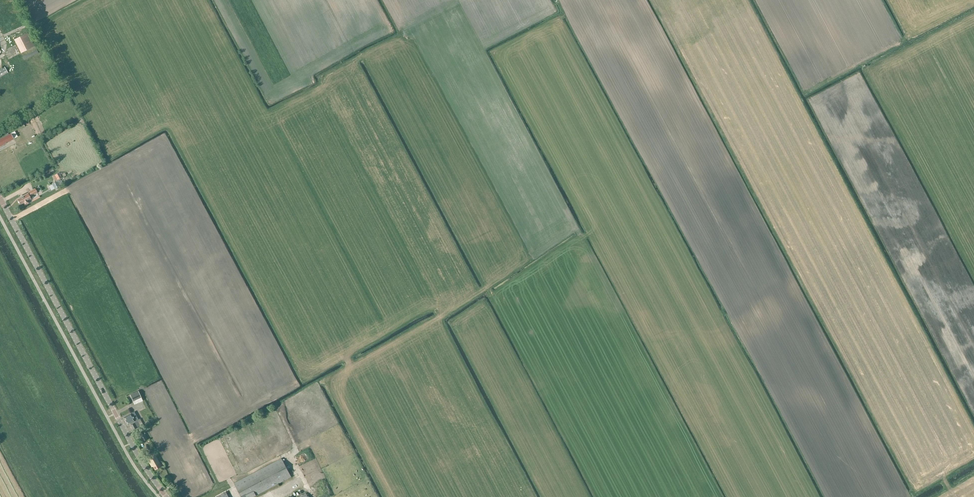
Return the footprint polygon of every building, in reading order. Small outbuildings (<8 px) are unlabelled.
[(34,46),(27,33),(14,40),(21,53),(34,46)] [(14,139),(11,134),(0,140),(0,147),(14,139)] [(18,200),(20,205),(24,203),(31,199),(33,197),(33,196),(41,191),(39,187),(35,189),(29,192),(30,196),(29,196),(29,195),(22,198),(22,199),(18,200)] [(141,400),(138,393),(130,397),(133,404),(141,400)] [(134,412),(123,418),(127,425),(130,424),(133,430),(140,426),(137,420),(138,420),(134,412)] [(161,467),(154,454),(147,458),(150,464),(152,466),(153,466),(155,470),(161,467)] [(247,476),(234,483),(241,496),(253,496),(291,477),(281,458),(247,476)]
